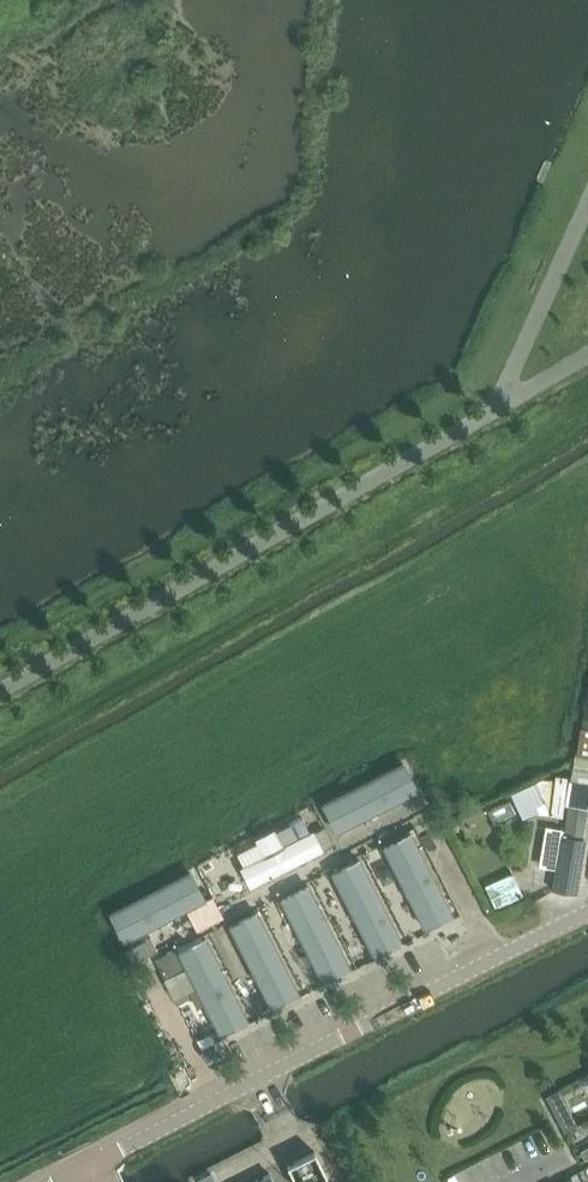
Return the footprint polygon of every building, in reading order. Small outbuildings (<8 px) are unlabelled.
[(581,726),(575,757),(587,759),(587,727),(581,726)] [(587,780),(587,759),(575,757),(572,778),(587,780)] [(323,803),(337,832),(419,790),(405,762),(323,803)] [(585,810),(587,793),(587,780),(572,778),(567,807),(585,810)] [(566,807),(563,830),(582,834),(585,813),(585,810),(567,807),(566,807)] [(563,830),(560,853),(579,856),(582,834),(563,830)] [(426,927),(452,913),(412,833),(385,847),(426,927)] [(254,861),(234,871),(243,889),(310,855),(302,837),(271,853),(263,838),(246,847),(254,861)] [(561,855),(555,889),(557,889),(576,892),(577,884),(582,858),(579,858),(561,855)] [(375,953),(401,939),(360,859),(334,873),(375,953)] [(109,913),(124,941),(206,899),(191,870),(109,913)] [(309,885),(283,899),(323,979),(350,966),(309,885)] [(258,912),(231,925),(272,1006),(299,992),(258,912)] [(248,1018),(207,938),(180,952),(221,1032),(248,1018)] [(329,1178),(315,1151),(288,1165),(297,1181),(320,1181),(329,1178)] [(270,1174),(254,1181),(275,1181),(270,1174)]
